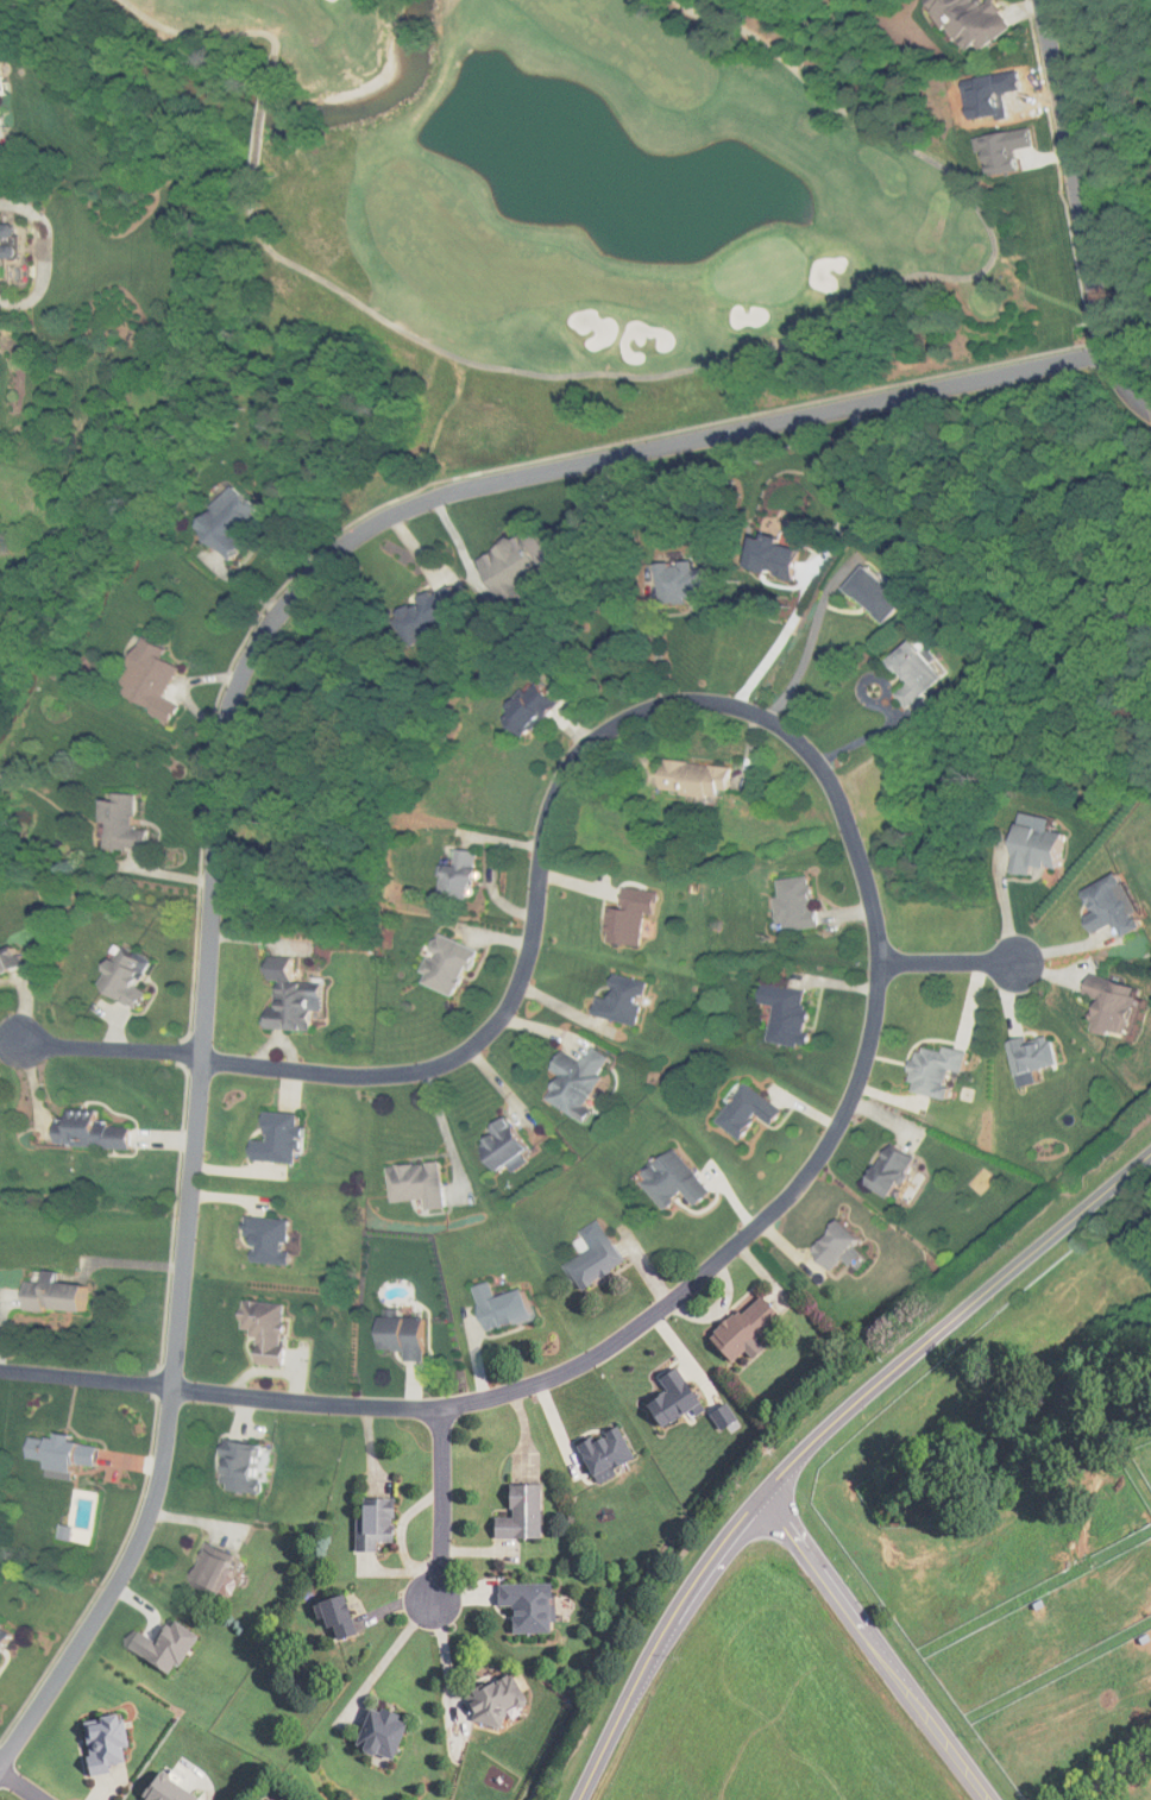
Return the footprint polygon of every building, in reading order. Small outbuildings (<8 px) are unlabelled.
[(1020,29),(998,0),(936,0),(979,59),(1020,29)] [(10,130),(6,99),(13,98),(7,44),(0,45),(0,131),(10,130)] [(7,261),(16,261),(17,226),(0,226),(0,281),(7,281),(7,261)] [(257,547),(251,539),(272,520),(245,489),(201,527),(235,566),(257,547)] [(800,548),(803,539),(778,533),(767,574),(802,583),(810,550),(800,548)] [(489,559),(509,604),(557,583),(536,538),(489,559)] [(712,565),(672,564),(671,604),(711,605),(712,565)] [(852,593),(895,627),(915,602),(872,568),(852,593)] [(475,616),(457,587),(406,617),(424,647),(475,616)] [(123,695),(176,723),(183,709),(168,701),(188,662),(151,642),(123,695)] [(960,681),(931,642),(903,663),(920,685),(906,695),(918,712),(960,681)] [(571,705),(550,684),(515,720),(535,740),(571,705)] [(677,759),(671,791),(738,804),(744,772),(677,759)] [(142,827),(143,795),(108,794),(107,823),(112,823),(110,848),(157,850),(158,828),(142,827)] [(1070,873),(1079,836),(1031,824),(1019,874),(1037,878),(1040,866),(1070,873)] [(486,897),(486,850),(461,850),(461,897),(486,897)] [(1132,874),(1089,892),(1106,933),(1132,923),(1136,933),(1150,927),(1150,921),(1132,874)] [(824,879),(785,883),(790,931),(829,927),(824,879)] [(665,894),(626,886),(615,940),(646,946),(653,913),(661,915),(665,894)] [(425,978),(463,998),(487,952),(449,932),(425,978)] [(24,940),(0,949),(0,977),(34,964),(24,940)] [(106,988),(146,1009),(155,992),(147,987),(161,959),(130,943),(106,988)] [(318,1031),(319,1010),(331,1011),(332,984),(308,983),(308,968),(281,967),(278,1029),(318,1031)] [(1150,1004),(1150,987),(1102,972),(1095,997),(1108,1001),(1101,1023),(1142,1034),(1150,1004)] [(604,993),(600,1017),(645,1025),(653,981),(619,975),(615,995),(604,993)] [(784,1007),(778,1041),(818,1047),(824,1008),(815,1007),(818,990),(776,983),(773,1005),(784,1007)] [(1062,1033),(1016,1043),(1024,1076),(1070,1066),(1062,1033)] [(960,1098),(964,1070),(978,1073),(981,1050),(929,1042),(921,1092),(960,1098)] [(589,1062),(573,1052),(560,1073),(568,1077),(554,1099),(585,1119),(622,1060),(599,1046),(589,1062)] [(753,1140),(769,1117),(784,1127),(795,1110),(754,1082),(726,1122),(753,1140)] [(309,1113),(276,1111),(275,1139),(261,1138),(259,1161),(306,1163),(309,1113)] [(138,1149),(139,1126),(105,1125),(105,1115),(63,1113),(61,1146),(138,1149)] [(511,1174),(542,1150),(517,1119),(486,1143),(511,1174)] [(904,1198),(931,1159),(906,1142),(880,1181),(904,1198)] [(646,1180),(675,1209),(693,1192),(708,1208),(725,1192),(680,1147),(646,1180)] [(448,1162),(393,1165),(396,1203),(429,1201),(429,1211),(451,1210),(448,1162)] [(300,1220),(255,1217),(253,1263),(298,1266),(300,1220)] [(874,1239),(854,1219),(821,1251),(841,1272),(874,1239)] [(571,1264),(584,1288),(631,1264),(608,1221),(584,1233),(593,1252),(571,1264)] [(98,1312),(98,1286),(67,1285),(68,1273),(35,1272),(34,1310),(98,1312)] [(536,1289),(505,1298),(501,1282),(482,1288),(494,1332),(544,1318),(536,1289)] [(740,1361),(790,1317),(768,1292),(718,1335),(740,1361)] [(264,1365),(291,1367),(295,1304),(250,1301),(248,1334),(265,1335),(264,1365)] [(434,1318),(394,1316),(392,1353),(408,1354),(408,1362),(431,1363),(434,1318)] [(672,1393),(652,1403),(665,1427),(708,1405),(688,1366),(664,1378),(672,1393)] [(639,1461),(625,1427),(584,1443),(600,1484),(620,1476),(618,1469),(639,1461)] [(51,1476),(79,1482),(83,1466),(101,1469),(105,1447),(37,1432),(31,1461),(54,1466),(51,1476)] [(227,1488),(265,1495),(275,1445),(236,1438),(227,1488)] [(548,1539),(548,1484),(513,1484),(513,1516),(500,1516),(500,1539),(548,1539)] [(360,1551),(383,1552),(383,1543),(401,1543),(402,1498),(387,1498),(387,1504),(373,1503),(372,1524),(361,1524),(360,1551)] [(224,1596),(244,1559),(217,1545),(198,1582),(224,1596)] [(505,1609),(519,1609),(519,1633),(563,1633),(563,1584),(505,1584),(505,1609)] [(365,1635),(352,1595),(327,1603),(339,1643),(365,1635)] [(24,1633),(0,1617),(0,1671),(24,1633)] [(134,1648),(176,1677),(204,1636),(178,1618),(162,1641),(146,1630),(134,1648)] [(477,1685),(481,1727),(512,1723),(510,1705),(530,1703),(528,1680),(477,1685)] [(402,1761),(418,1720),(379,1705),(363,1746),(402,1761)] [(90,1720),(96,1776),(120,1773),(119,1766),(137,1764),(132,1716),(90,1720)] [(206,1798),(170,1772),(150,1799),(205,1799),(206,1798)]
